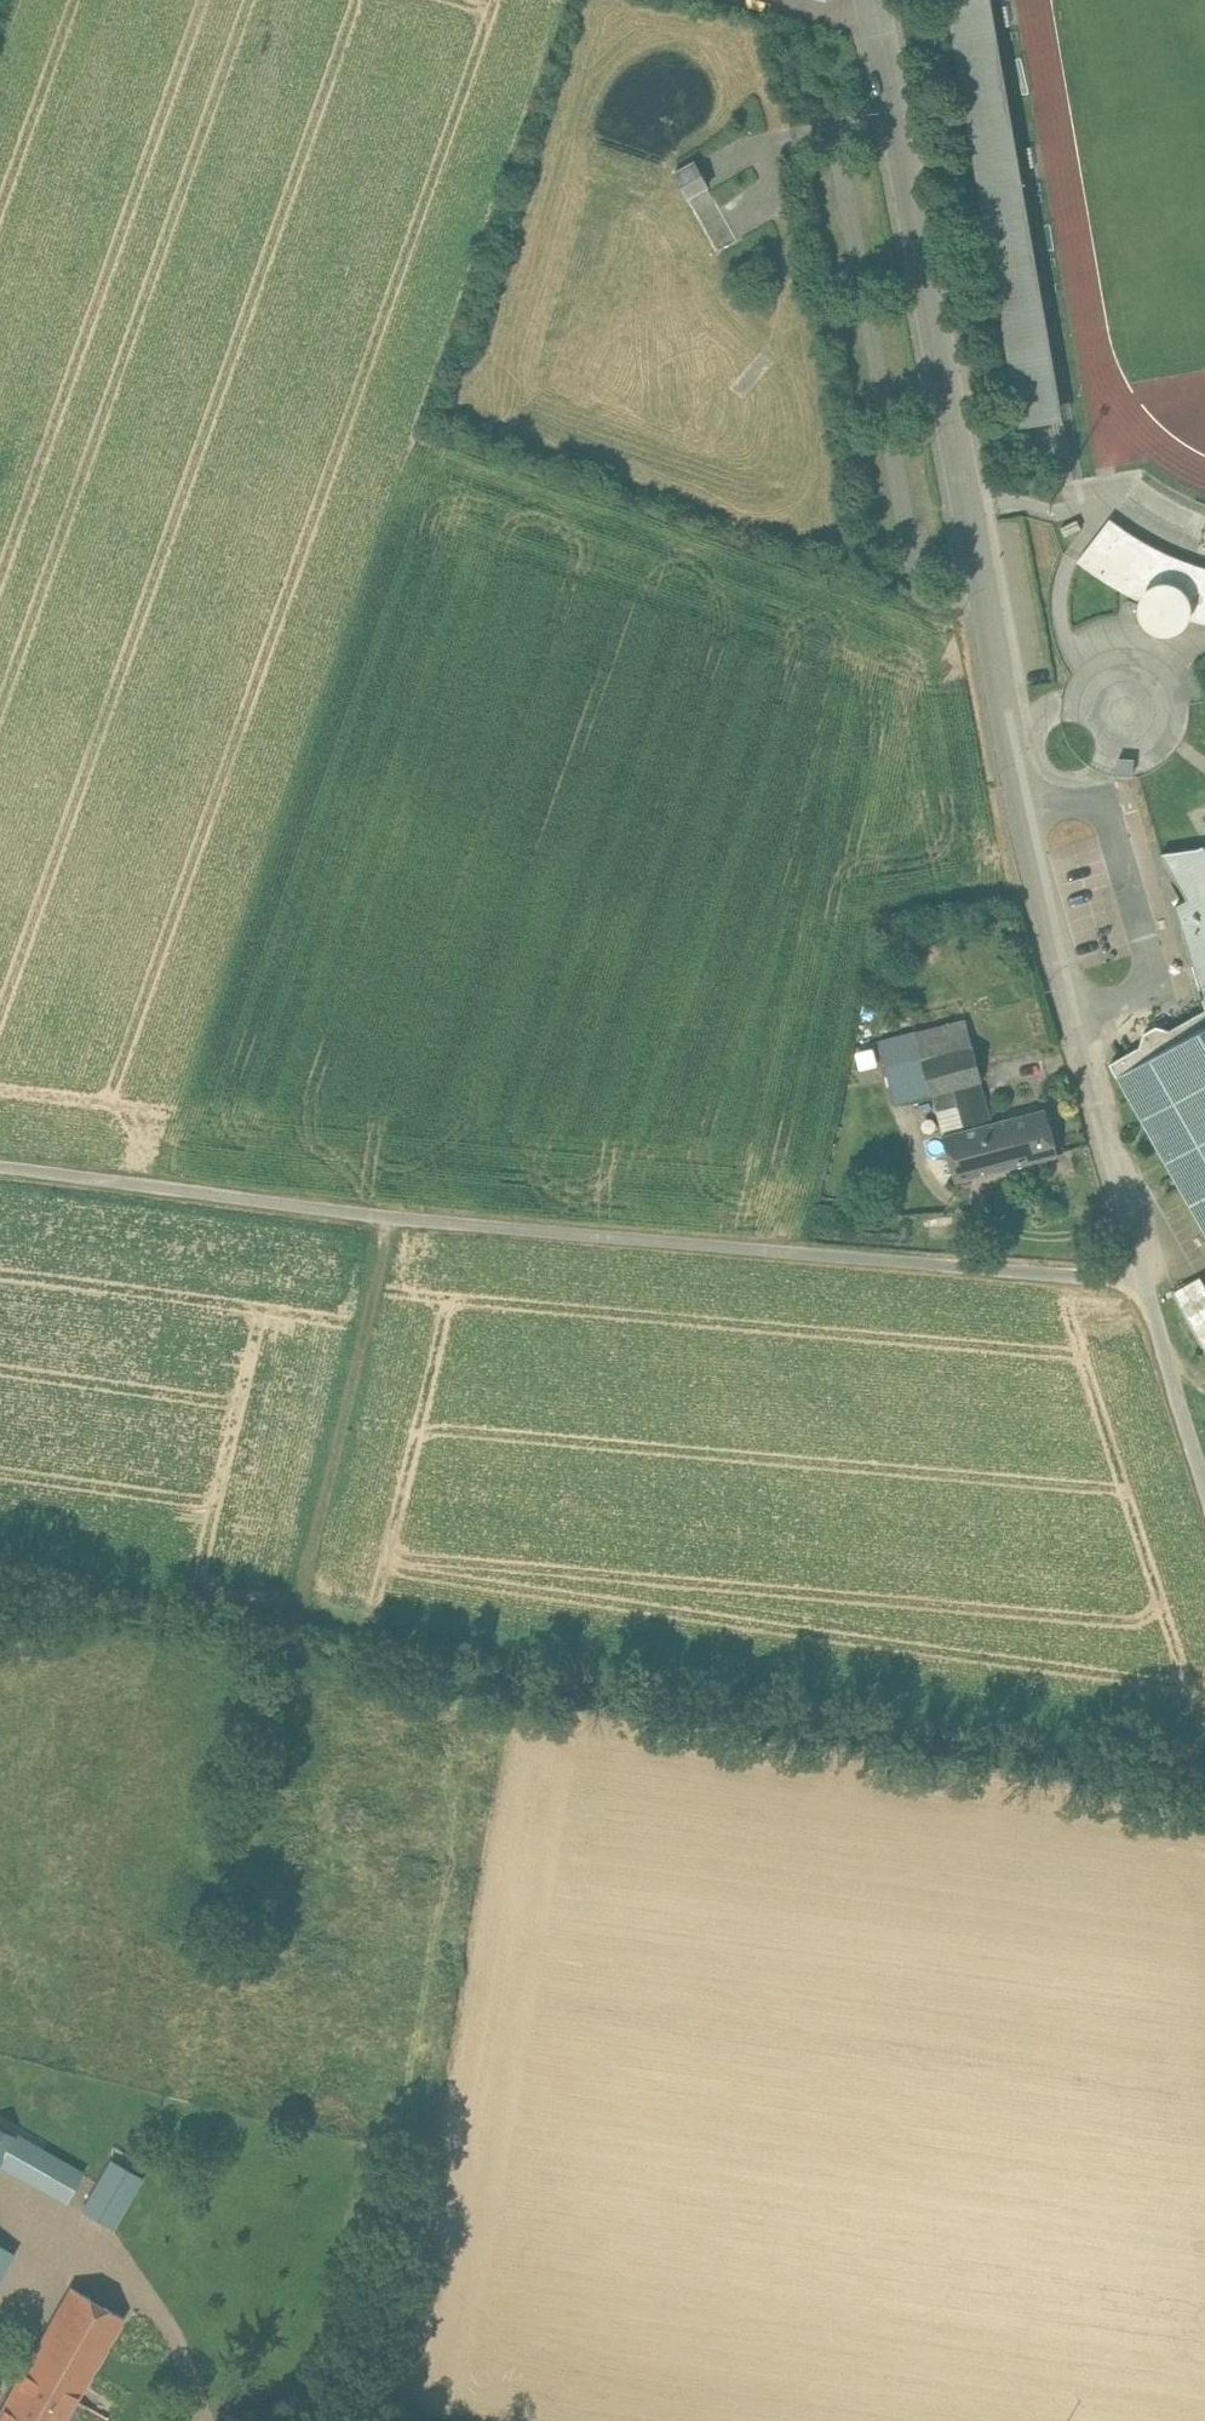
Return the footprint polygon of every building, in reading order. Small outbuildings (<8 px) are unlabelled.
[(737,238),(694,161),(675,171),(717,249),(737,238)] [(1069,414),(1068,386),(1045,387),(1045,414),(1069,414)] [(1138,545),(1118,532),(1107,524),(1078,560),(1097,574),(1113,584),(1127,592),(1143,600),(1142,609),(1144,617),(1149,624),(1157,629),(1166,631),(1174,629),(1182,624),(1187,617),(1203,621),(1204,622),(1204,574),(1191,569),(1183,592),(1178,588),(1173,585),(1168,584),(1165,584),(1162,584),(1171,562),(1157,555),(1138,545)] [(1134,758),(1119,757),(1118,772),(1133,773),(1134,758)] [(1204,844),(1199,847),(1162,853),(1162,852),(1161,853),(1187,899),(1175,905),(1198,981),(1204,984),(1204,987),(1202,993),(1203,999),(1204,1000),(1204,846),(1204,844)] [(1204,1231),(1204,1009),(1170,1029),(1156,1025),(1144,1032),(1140,1045),(1110,1063),(1117,1075),(1204,1231)] [(916,1031),(879,1041),(894,1103),(932,1093),(923,1058),(916,1031)] [(974,1044),(923,1058),(932,1093),(955,1087),(981,1081),(983,1080),(974,1044)] [(981,1081),(955,1087),(960,1105),(966,1129),(992,1122),(981,1081)] [(955,1087),(932,1093),(937,1110),(960,1105),(955,1087)] [(966,1129),(943,1135),(955,1181),(1058,1154),(1046,1108),(992,1122),(966,1129)] [(14,2135),(0,2127),(0,2160),(14,2135)] [(14,2135),(0,2160),(0,2162),(38,2184),(54,2158),(14,2135)] [(81,2173),(54,2158),(38,2184),(66,2200),(81,2173)] [(141,2177),(111,2160),(83,2210),(112,2227),(141,2177)] [(12,2252),(0,2245),(0,2273),(12,2252)] [(123,2316),(70,2286),(26,2364),(78,2394),(123,2316)] [(26,2364),(0,2409),(0,2420),(63,2420),(78,2394),(26,2364)]
